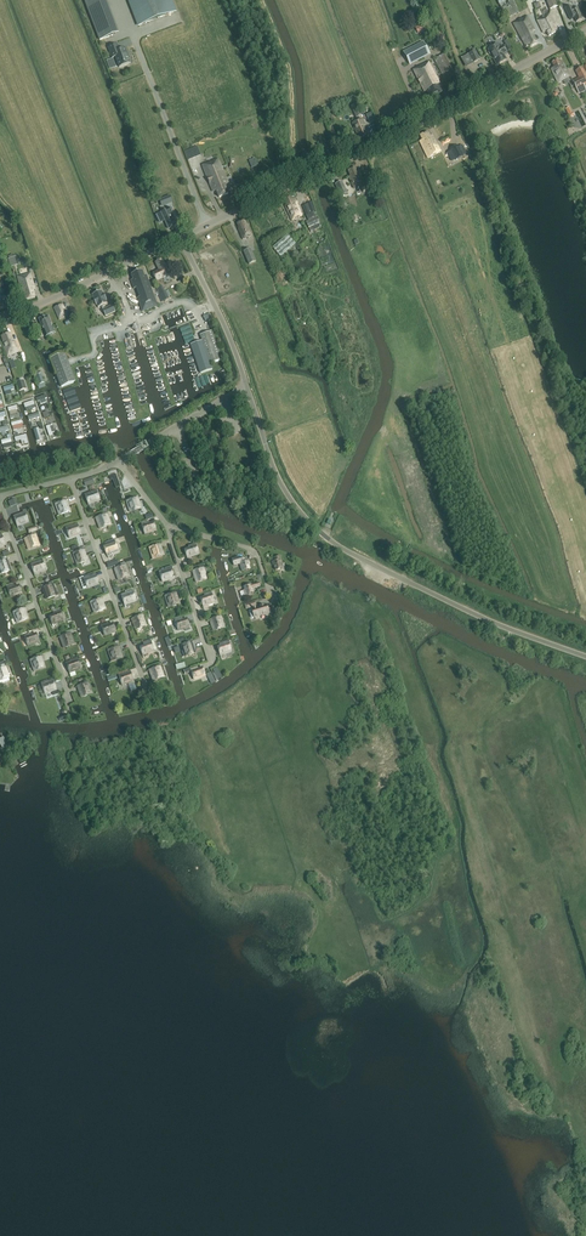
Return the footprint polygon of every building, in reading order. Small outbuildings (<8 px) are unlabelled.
[(100,40),(112,35),(99,0),(84,0),(100,40)] [(138,25),(175,11),(171,0),(129,0),(138,25)] [(505,4),(504,0),(501,0),(498,2),(500,6),(502,11),(506,19),(519,13),(513,0),(510,0),(507,1),(508,2),(505,4)] [(555,0),(546,0),(550,10),(558,7),(555,0)] [(571,6),(565,9),(570,20),(574,18),(576,22),(582,19),(580,15),(581,15),(577,7),(572,9),(571,6)] [(558,30),(554,23),(550,14),(537,21),(543,33),(546,32),(549,36),(555,33),(558,30)] [(529,45),(530,47),(537,43),(533,36),(532,32),(535,31),(527,16),(513,24),(526,46),(529,45)] [(421,24),(415,27),(418,34),(424,31),(421,24)] [(411,63),(428,54),(423,43),(405,52),(411,63)] [(108,47),(112,58),(115,57),(119,67),(130,63),(128,59),(129,58),(125,48),(119,50),(117,44),(108,47)] [(498,44),(488,49),(489,51),(489,53),(490,55),(491,55),(497,65),(506,60),(504,55),(507,53),(503,46),(499,47),(498,44)] [(86,62),(82,49),(77,51),(82,64),(86,62)] [(469,54),(473,63),(480,59),(475,51),(469,54)] [(455,76),(444,55),(434,60),(445,81),(455,76)] [(551,69),(558,83),(570,77),(562,60),(559,62),(558,60),(552,63),(554,68),(551,69)] [(441,92),(437,85),(440,84),(429,62),(413,70),(424,92),(427,91),(430,98),(441,92)] [(577,90),(585,85),(585,74),(579,77),(572,81),(577,90)] [(358,132),(360,138),(367,135),(364,129),(366,128),(362,119),(359,120),(358,117),(362,115),(357,104),(351,107),(357,121),(352,123),(356,133),(358,132)] [(104,126),(110,124),(104,107),(99,109),(104,126)] [(565,109),(570,118),(575,116),(573,113),(572,113),(569,107),(565,109)] [(114,129),(107,129),(109,145),(116,144),(114,129)] [(420,141),(428,159),(441,152),(432,135),(430,136),(428,132),(420,136),(423,140),(420,141)] [(458,145),(450,149),(451,151),(448,152),(450,157),(453,155),(456,160),(463,156),(466,154),(462,145),(458,147),(458,145)] [(114,150),(118,160),(123,158),(119,148),(114,150)] [(231,190),(229,185),(218,159),(202,165),(209,184),(213,192),(216,191),(219,198),(229,194),(227,191),(231,190)] [(355,168),(348,171),(351,176),(349,177),(354,189),(360,186),(361,187),(363,192),(374,188),(371,182),(365,185),(359,172),(357,173),(355,168)] [(340,197),(348,194),(342,181),(335,184),(340,197)] [(170,196),(159,200),(161,205),(172,201),(170,196)] [(302,216),(294,198),(292,199),(290,196),(284,199),(287,205),(285,206),(292,221),(302,216)] [(348,208),(345,199),(339,201),(342,210),(348,208)] [(308,203),(308,204),(311,213),(314,212),(314,213),(316,212),(312,201),(308,203)] [(311,213),(308,204),(303,205),(306,215),(311,213)] [(161,212),(156,215),(160,222),(164,220),(168,229),(169,228),(170,229),(174,227),(171,220),(176,218),(172,208),(161,212)] [(312,227),(320,223),(317,217),(316,217),(314,213),(314,212),(311,213),(306,215),(306,216),(308,220),(305,222),(309,228),(310,231),(314,229),(312,227)] [(359,221),(355,214),(350,217),(354,223),(359,221)] [(240,231),(239,231),(243,240),(252,235),(247,224),(246,225),(244,220),(237,224),(240,231)] [(312,240),(321,237),(319,230),(310,233),(312,240)] [(256,262),(250,249),(243,252),(249,265),(256,262)] [(162,259),(155,262),(159,270),(153,273),(156,280),(163,277),(163,278),(170,275),(162,259)] [(144,276),(142,270),(131,275),(133,280),(131,280),(134,289),(136,288),(140,297),(137,298),(142,312),(158,306),(146,275),(144,276)] [(35,297),(33,290),(35,290),(30,273),(17,277),(22,294),(24,293),(26,300),(35,297)] [(6,297),(8,296),(3,281),(0,282),(0,310),(10,306),(6,297)] [(156,288),(159,295),(161,294),(164,301),(169,298),(166,291),(165,291),(162,285),(156,288)] [(93,300),(95,304),(96,304),(98,308),(101,306),(103,310),(105,317),(115,312),(112,306),(104,309),(103,306),(107,304),(101,291),(92,295),(94,299),(93,300)] [(54,308),(59,320),(65,317),(62,310),(64,309),(62,304),(54,308)] [(46,337),(55,333),(48,315),(39,319),(46,337)] [(196,343),(191,344),(201,374),(212,370),(210,365),(222,361),(222,360),(212,331),(200,335),(202,340),(196,343)] [(9,333),(1,336),(3,342),(2,343),(7,356),(18,352),(14,341),(13,342),(9,333)] [(65,353),(50,359),(61,388),(76,382),(65,353)] [(41,373),(35,376),(38,385),(39,389),(46,387),(44,383),(45,383),(41,373)] [(19,391),(26,389),(23,380),(16,382),(19,391)] [(1,390),(3,397),(6,397),(7,399),(13,397),(10,388),(1,390)] [(34,399),(39,411),(47,407),(43,395),(34,399)] [(49,421),(52,420),(49,408),(45,409),(47,417),(45,417),(43,412),(41,413),(43,423),(49,422),(49,421)] [(18,411),(7,415),(9,420),(20,416),(18,411)] [(50,423),(50,424),(41,428),(46,439),(54,436),(52,431),(56,429),(53,422),(50,423)] [(14,442),(19,441),(20,447),(26,446),(25,436),(13,437),(14,442)] [(92,477),(83,481),(85,486),(94,483),(92,477)] [(89,505),(100,501),(96,490),(85,494),(89,505)] [(8,501),(10,507),(18,504),(15,498),(8,501)] [(141,509),(138,498),(126,501),(130,513),(141,509)] [(71,515),(69,512),(70,512),(66,500),(55,504),(59,516),(63,514),(65,517),(71,515)] [(102,516),(96,518),(100,529),(111,525),(107,514),(108,514),(107,511),(101,513),(102,516)] [(25,513),(14,517),(17,526),(28,522),(25,513)] [(149,522),(141,525),(144,534),(156,530),(154,523),(149,524),(149,522)] [(78,527),(73,528),(72,524),(65,526),(69,538),(81,534),(78,527)] [(35,535),(24,539),(28,550),(39,546),(35,535)] [(107,556),(118,552),(114,541),(103,545),(107,556)] [(160,544),(149,548),(153,559),(164,556),(160,544)] [(187,558),(199,554),(196,545),(189,547),(189,549),(185,550),(187,558)] [(72,551),(76,564),(87,560),(83,547),(72,551)] [(7,555),(9,563),(16,561),(14,553),(7,555)] [(11,571),(7,559),(6,556),(0,559),(0,574),(11,571)] [(283,568),(280,556),(274,558),(275,561),(272,562),(273,566),(274,565),(275,570),(283,568)] [(244,559),(243,559),(243,558),(239,558),(238,557),(231,558),(234,566),(240,565),(242,572),(250,570),(248,565),(250,564),(248,561),(245,562),(244,559)] [(31,565),(31,567),(34,574),(46,570),(41,559),(34,561),(35,563),(31,565)] [(125,565),(114,569),(118,580),(129,577),(125,565)] [(204,568),(192,572),(196,583),(207,579),(204,568)] [(174,578),(171,571),(167,572),(166,570),(159,572),(162,582),(174,578)] [(96,576),(92,578),(90,574),(83,577),(87,588),(99,584),(96,576)] [(41,586),(46,600),(57,596),(52,582),(41,586)] [(19,586),(15,588),(13,583),(6,586),(10,598),(22,593),(19,586)] [(259,583),(251,586),(250,585),(244,587),(246,595),(253,593),(252,589),(260,587),(259,583)] [(165,596),(168,608),(180,604),(175,591),(164,594),(165,596)] [(124,605),(136,601),(133,592),(126,594),(126,596),(122,598),(124,605)] [(202,606),(214,603),(211,593),(204,596),(205,598),(200,599),(202,606)] [(102,598),(90,602),(94,614),(105,610),(102,598)] [(268,613),(268,614),(271,613),(270,609),(268,610),(267,610),(266,605),(264,606),(261,606),(261,607),(252,610),(255,618),(255,617),(256,619),(260,618),(259,615),(263,614),(264,615),(268,613)] [(24,608),(13,612),(17,623),(28,620),(24,608)] [(63,620),(60,611),(59,609),(52,611),(53,613),(54,615),(49,617),(52,624),(63,620)] [(146,626),(142,615),(138,617),(137,614),(132,616),(132,619),(131,619),(135,630),(146,626)] [(221,617),(209,620),(213,632),(224,628),(221,617)] [(189,627),(187,620),(183,621),(182,619),(175,621),(178,631),(189,627)] [(116,632),(113,624),(109,626),(108,624),(101,627),(104,636),(116,632)] [(70,633),(59,637),(63,648),(75,644),(70,633)] [(16,635),(19,647),(25,646),(21,634),(16,635)] [(39,642),(36,635),(32,636),(31,634),(24,637),(27,646),(39,642)] [(150,640),(143,642),(144,646),(140,648),(142,655),(154,651),(150,640)] [(192,642),(181,646),(184,657),(195,653),(192,642)] [(220,655),(232,651),(228,642),(221,644),(222,646),(218,648),(220,655)] [(107,648),(112,662),(123,658),(118,644),(107,648)] [(70,659),(70,661),(66,662),(70,673),(71,676),(76,674),(75,672),(81,669),(77,658),(79,657),(79,656),(70,659)] [(41,657),(30,660),(34,672),(45,668),(41,657)] [(160,666),(149,670),(153,681),(164,677),(160,666)] [(0,685),(10,681),(9,678),(5,667),(0,669),(0,684),(0,685)] [(205,675),(203,668),(198,670),(197,668),(190,670),(194,680),(205,675)] [(212,671),(206,673),(209,684),(216,682),(212,671)] [(133,680),(131,673),(126,675),(125,673),(118,675),(122,684),(133,680)] [(56,691),(52,680),(41,684),(45,695),(56,691)] [(88,683),(77,687),(81,698),(92,694),(88,683)] [(36,686),(40,696),(44,695),(39,684),(36,686)]
